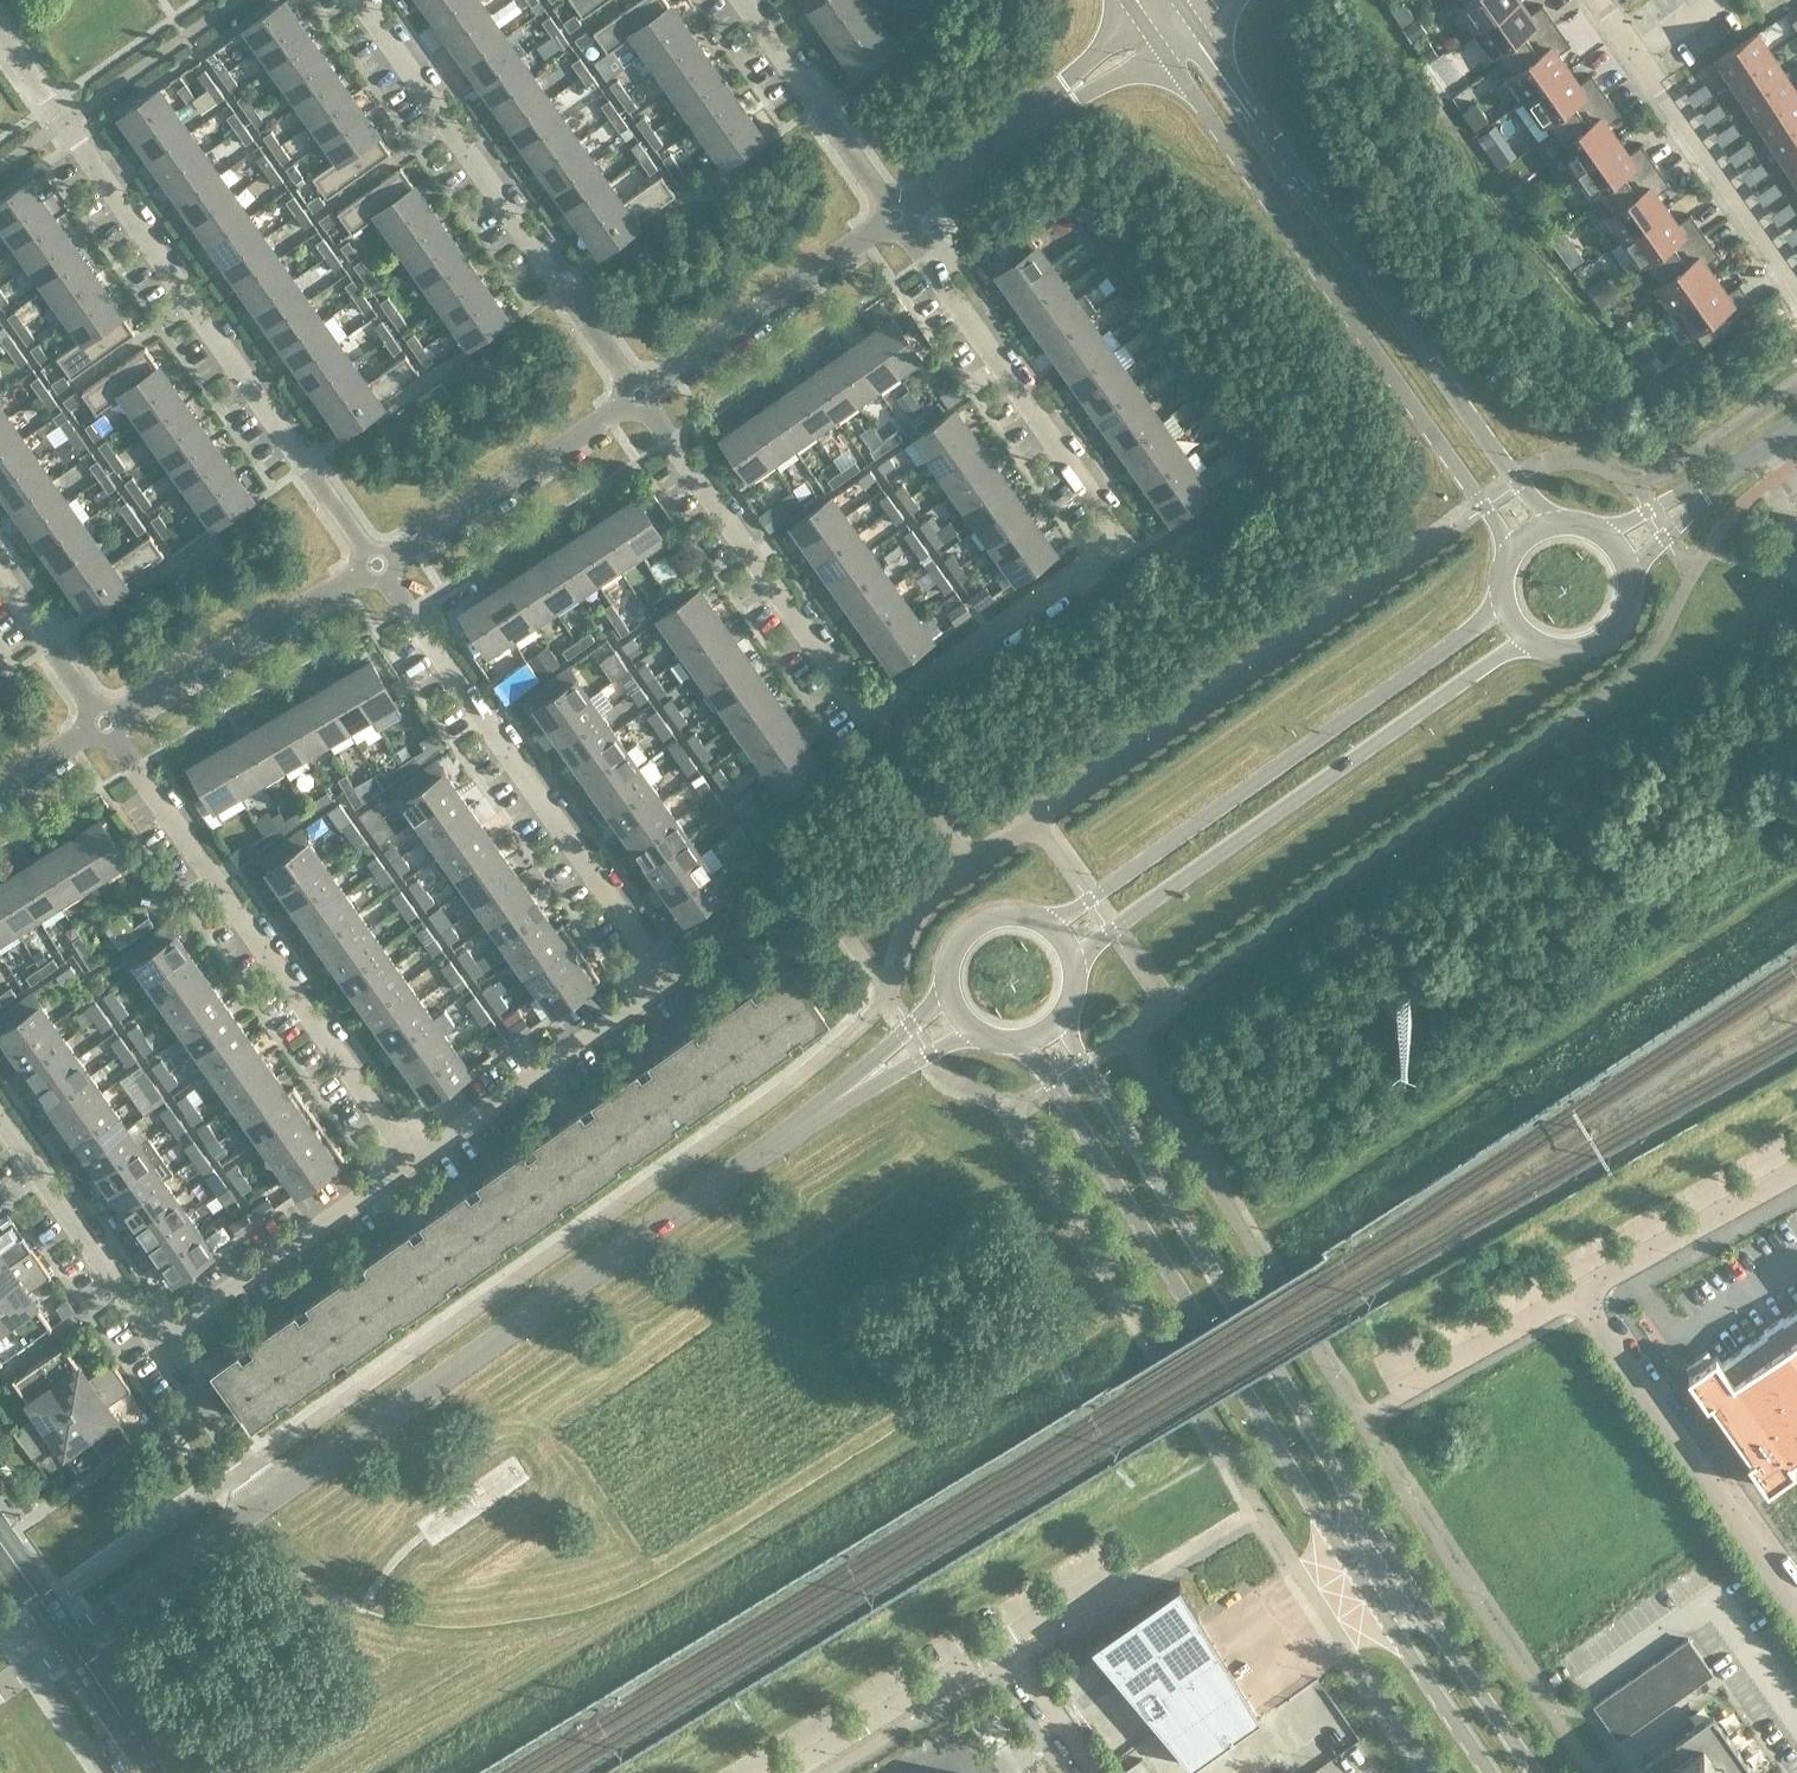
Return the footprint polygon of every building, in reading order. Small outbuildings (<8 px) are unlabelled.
[(438,19),(435,21),(435,22),(466,0),(424,0),(438,19)] [(435,22),(436,22),(438,20),(452,40),(450,42),(493,12),(492,12),(490,14),(480,0),(466,0),(435,22)] [(583,16),(606,0),(572,0),(583,16)] [(667,0),(638,0),(594,31),(608,51),(635,33),(634,32),(671,6),(667,0)] [(812,7),(809,9),(822,0),(807,0),(812,7)] [(809,9),(810,10),(812,8),(826,28),(824,30),(867,0),(866,0),(864,2),(863,0),(822,0),(809,9)] [(867,1),(867,0),(824,30),(824,31),(827,29),(841,49),(838,51),(839,51),(881,21),(878,22),(864,2),(867,1)] [(923,12),(931,7),(926,0),(914,0),(923,12)] [(1477,28),(1517,0),(1458,0),(1477,28)] [(1521,0),(1517,0),(1477,28),(1502,63),(1557,24),(1556,22),(1555,23),(1544,8),(1545,7),(1543,4),(1530,13),(1521,0)] [(258,48),(259,48),(301,18),(298,20),(285,1),(248,27),(261,46),(258,48)] [(684,24),(671,6),(634,32),(635,33),(647,50),(644,52),(644,53),(687,23),(687,22),(684,24)] [(493,13),(493,12),(450,42),(450,43),(453,41),(467,61),(464,63),(465,64),(507,34),(507,33),(504,35),(490,15),(493,13)] [(563,21),(570,31),(582,23),(575,13),(563,21)] [(542,20),(552,34),(560,28),(550,15),(542,20)] [(302,19),(301,18),(259,48),(259,49),(262,47),(274,65),(271,67),(272,67),(314,37),(311,38),(299,21),(302,19)] [(1404,28),(1412,40),(1425,32),(1417,19),(1404,28)] [(882,21),(881,21),(839,51),(839,52),(842,50),(857,71),(894,45),(879,23),(882,21)] [(687,23),(644,53),(645,53),(647,51),(660,69),(657,71),(700,41),(697,43),(685,25),(687,23)] [(1558,25),(1557,24),(1502,63),(1526,98),(1569,68),(1559,53),(1571,44),(1569,41),(1568,42),(1557,26),(1558,25)] [(944,25),(930,36),(938,47),(953,37),(944,25)] [(569,42),(560,28),(552,34),(562,47),(569,42)] [(594,40),(587,30),(575,38),(582,48),(594,40)] [(1772,53),(1758,31),(1718,58),(1732,79),(1772,53)] [(508,34),(507,34),(465,64),(468,62),(482,82),(479,84),(480,85),(522,55),(522,54),(519,56),(505,36),(508,34)] [(315,37),(314,37),(272,67),(275,66),(287,83),(285,85),(285,86),(328,56),(327,55),(324,57),(312,39),(315,37)] [(700,42),(700,41),(657,71),(658,72),(660,70),(673,87),(670,89),(671,90),(713,60),(713,59),(710,61),(698,43),(700,42)] [(1419,48),(1428,61),(1438,55),(1429,41),(1419,48)] [(1786,73),(1772,53),(1732,79),(1746,99),(1786,73)] [(523,55),(522,55),(480,85),(483,83),(497,103),(494,105),(494,106),(537,76),(537,75),(534,77),(520,57),(523,55)] [(212,61),(221,75),(229,69),(219,56),(212,61)] [(328,56),(285,86),(288,84),(300,102),(298,104),(341,74),(340,74),(338,76),(325,58),(328,56)] [(572,62),(582,76),(589,70),(580,57),(572,62)] [(1443,57),(1433,64),(1440,75),(1450,68),(1443,57)] [(605,60),(597,65),(607,79),(615,73),(605,60)] [(714,60),(713,60),(671,90),(674,88),(686,106),(683,108),(684,108),(726,78),(723,80),(711,62),(714,60)] [(1579,82),(1569,68),(1526,98),(1551,133),(1607,94),(1605,92),(1604,93),(1593,77),(1594,76),(1592,73),(1579,82)] [(198,74),(207,88),(215,82),(205,69),(198,74)] [(239,83),(229,69),(221,75),(231,88),(239,83)] [(599,84),(589,70),(582,76),(591,89),(599,84)] [(1786,73),(1746,99),(1759,119),(1796,94),(1796,90),(1786,73)] [(341,75),(341,74),(298,104),(298,105),(301,103),(314,120),(311,122),(311,123),(354,93),(353,92),(351,94),(338,77),(341,75)] [(537,76),(494,106),(495,106),(497,104),(512,124),(509,126),(509,127),(552,97),(552,96),(549,98),(535,78),(537,76)] [(610,84),(620,97),(628,92),(618,78),(610,84)] [(727,79),(726,78),(684,108),(684,109),(687,107),(699,125),(696,126),(697,127),(739,97),(739,96),(736,98),(724,81),(727,79)] [(225,96),(215,82),(207,88),(217,101),(225,96)] [(178,88),(188,102),(195,96),(186,83),(178,88)] [(135,139),(178,109),(177,108),(175,110),(160,89),(122,115),(138,137),(135,139)] [(637,106),(628,92),(620,97),(630,111),(637,106)] [(238,98),(247,112),(255,106),(246,93),(238,98)] [(354,93),(311,123),(314,121),(327,139),(324,141),(367,111),(364,113),(351,95),(354,93)] [(1608,95),(1607,94),(1551,133),(1576,168),(1619,138),(1608,123),(1621,114),(1619,111),(1617,112),(1606,96),(1608,95)] [(1759,119),(1772,140),(1796,123),(1796,94),(1759,119)] [(552,97),(509,127),(510,127),(512,125),(526,145),(524,147),(524,148),(567,118),(566,117),(564,119),(549,99),(552,97)] [(740,97),(739,97),(697,127),(700,125),(712,143),(710,145),(710,146),(753,115),(752,115),(749,117),(737,99),(740,97)] [(601,104),(611,118),(619,112),(609,99),(601,104)] [(1490,121),(1477,102),(1464,111),(1477,130),(1490,121)] [(265,120),(255,106),(247,112),(257,126),(265,120)] [(178,109),(135,139),(138,137),(152,158),(150,159),(150,160),(192,130),(192,129),(189,131),(175,111),(178,109)] [(227,116),(237,130),(245,124),(235,111),(227,116)] [(367,112),(367,111),(324,141),(325,142),(327,140),(339,157),(340,158),(377,132),(364,114),(367,112)] [(628,126),(619,112),(611,118),(621,131),(628,126)] [(753,116),(753,115),(710,146),(713,144),(726,163),(764,137),(750,118),(753,116)] [(637,121),(646,135),(654,129),(644,116),(637,121)] [(567,118),(524,148),(527,146),(541,166),(538,168),(539,168),(581,138),(578,140),(564,120),(567,118)] [(1772,140),(1785,160),(1796,152),(1796,123),(1772,140)] [(254,138),(245,124),(237,130),(246,143),(254,138)] [(664,143),(654,129),(646,135),(656,148),(664,143)] [(193,130),(192,130),(150,160),(153,158),(167,178),(164,180),(165,181),(207,151),(207,150),(204,152),(190,132),(193,130)] [(264,136),(274,149),(281,144),(272,130),(264,136)] [(391,152),(377,132),(340,158),(339,157),(313,176),(328,196),(391,152)] [(582,139),(581,138),(539,168),(539,169),(542,167),(556,187),(553,189),(596,159),(593,161),(579,141),(582,139)] [(1629,153),(1619,138),(1576,168),(1600,203),(1656,164),(1655,162),(1653,163),(1642,148),(1644,147),(1642,144),(1629,153)] [(631,146),(640,159),(648,154),(639,140),(631,146)] [(291,157),(281,144),(274,149),(283,163),(291,157)] [(1511,158),(1503,147),(1493,153),(1501,165),(1511,158)] [(208,151),(207,151),(165,181),(168,179),(182,199),(179,201),(179,202),(222,172),(222,171),(219,173),(205,153),(208,151)] [(1785,160),(1796,178),(1796,152),(1785,160)] [(257,158),(266,172),(274,166),(265,153),(257,158)] [(663,158),(672,172),(680,166),(671,153),(663,158)] [(658,168),(648,154),(640,159),(650,173),(658,168)] [(596,160),(596,159),(553,189),(554,190),(556,188),(571,208),(568,210),(611,180),(608,182),(594,162),(596,160)] [(295,162),(287,168),(296,181),(304,176),(295,162)] [(1657,165),(1656,164),(1600,203),(1625,238),(1668,208),(1657,193),(1670,184),(1668,181),(1666,182),(1656,166),(1657,165)] [(284,180),(274,166),(266,172),(276,185),(284,180)] [(415,186),(402,166),(338,211),(353,232),(379,213),(378,212),(415,186)] [(690,180),(680,166),(672,172),(682,185),(690,180)] [(222,172),(179,202),(180,202),(182,200),(196,220),(194,222),(194,223),(237,193),(236,192),(234,194),(220,174),(222,172)] [(662,174),(626,200),(622,202),(623,203),(583,231),(583,232),(586,230),(599,248),(595,251),(599,257),(644,225),(640,219),(676,193),(662,174)] [(611,181),(611,180),(568,210),(568,211),(571,209),(585,229),(583,231),(623,203),(622,202),(608,183),(611,181)] [(3,229),(45,199),(45,198),(42,200),(29,181),(0,201),(0,219),(5,226),(3,228),(3,229)] [(428,204),(415,186),(378,212),(379,213),(391,230),(388,232),(389,233),(431,203),(431,202),(428,204)] [(237,193),(194,223),(197,221),(211,241),(209,243),(209,244),(252,214),(251,213),(249,215),(234,195),(237,193)] [(326,203),(323,199),(319,193),(308,201),(314,211),(326,203)] [(287,200),(296,214),(304,209),(294,195),(287,200)] [(46,199),(45,199),(3,229),(6,227),(18,245),(16,247),(59,217),(58,217),(56,219),(43,201),(46,199)] [(431,203),(389,233),(392,231),(404,249),(401,251),(402,251),(444,221),(441,223),(429,205),(431,203)] [(1678,222),(1668,208),(1625,238),(1650,273),(1705,233),(1704,232),(1703,233),(1692,217),(1693,216),(1691,213),(1678,222)] [(313,222),(304,209),(296,214),(306,228),(313,222)] [(338,220),(331,210),(320,219),(326,228),(338,220)] [(252,214),(209,244),(212,242),(226,263),(224,264),(224,265),(267,235),(266,234),(263,236),(249,216),(252,214)] [(59,218),(59,217),(16,247),(16,248),(19,246),(31,263),(29,265),(29,266),(72,236),(71,235),(69,237),(56,220),(59,218)] [(445,222),(444,221),(402,251),(402,252),(405,250),(417,268),(414,269),(415,270),(457,240),(457,239),(454,241),(442,224),(445,222)] [(1091,235),(1083,223),(1075,229),(1084,240),(1091,235)] [(1575,245),(1566,232),(1555,240),(1563,253),(1575,245)] [(1706,235),(1705,233),(1650,273),(1674,307),(1717,277),(1706,263),(1719,253),(1717,250),(1716,252),(1705,236),(1706,235)] [(991,261),(1012,291),(1051,264),(1030,234),(991,261)] [(267,235),(224,265),(227,263),(241,283),(238,285),(239,286),(281,256),(281,255),(278,257),(264,237),(267,235)] [(1100,247),(1091,235),(1084,240),(1092,252),(1100,247)] [(72,236),(29,266),(32,264),(45,282),(42,284),(85,254),(84,254),(82,256),(69,238),(72,236)] [(316,242),(326,256),(333,250),(324,237),(316,242)] [(359,254),(349,240),(342,245),(351,259),(359,254)] [(458,240),(457,240),(415,270),(418,268),(430,286),(428,288),(428,289),(470,258),(467,260),(455,242),(458,240)] [(343,264),(333,250),(326,256),(335,269),(343,264)] [(85,255),(85,254),(42,284),(42,285),(45,283),(58,301),(55,303),(98,273),(95,274),(82,257),(85,255)] [(282,256),(281,256),(239,286),(242,284),(256,304),(253,306),(253,307),(296,277),(296,276),(293,278),(279,258),(282,256)] [(471,259),(470,258),(428,289),(431,287),(443,305),(441,307),(484,277),(483,277),(481,279),(468,261),(471,259)] [(1116,270),(1108,258),(1100,264),(1108,275),(1116,270)] [(355,264),(364,278),(372,272),(362,259),(355,264)] [(1063,281),(1051,264),(1012,291),(1024,308),(1063,281)] [(1124,281),(1116,270),(1108,275),(1116,287),(1124,281)] [(382,286),(372,272),(364,278),(374,291),(382,286)] [(98,273),(55,303),(56,303),(58,302),(71,319),(68,321),(68,322),(111,292),(111,291),(108,293),(96,275),(98,273)] [(296,277),(253,307),(254,307),(256,305),(271,325),(268,327),(268,328),(311,298),(310,297),(308,299),(294,279),(296,277)] [(484,278),(484,277),(441,307),(441,308),(444,306),(456,323),(454,325),(454,326),(497,296),(496,295),(494,297),(481,279),(484,278)] [(1727,292),(1717,277),(1674,307),(1699,343),(1755,304),(1753,302),(1752,303),(1741,287),(1742,286),(1740,283),(1727,292)] [(346,284),(355,298),(363,292),(353,279),(346,284)] [(1606,279),(1590,290),(1599,303),(1615,292),(1606,279)] [(1075,298),(1063,281),(1024,308),(1036,326),(1075,298)] [(0,288),(0,304),(1,306),(9,300),(0,288)] [(111,292),(68,322),(69,322),(71,320),(84,337),(84,338),(121,312),(109,294),(111,292)] [(372,306),(363,292),(355,298),(365,311),(372,306)] [(1141,305),(1132,293),(1125,298),(1133,310),(1141,305)] [(1082,294),(1075,298),(1036,326),(1049,343),(1087,316),(1094,311),(1082,294)] [(381,301),(390,315),(398,309),(389,296),(381,301)] [(497,296),(454,326),(457,324),(471,343),(508,317),(494,298),(497,296)] [(311,298),(268,328),(271,326),(285,346),(283,348),(283,349),(325,319),(325,318),(322,320),(308,300),(311,298)] [(1149,316),(1141,305),(1133,310),(1141,322),(1149,316)] [(408,323),(398,309),(390,315),(400,328),(408,323)] [(8,316),(18,329),(26,324),(16,310),(8,316)] [(135,332),(121,312),(84,338),(84,337),(57,356),(72,376),(135,332)] [(1100,333),(1087,316),(1049,343),(1061,361),(1100,333)] [(870,330),(869,330),(898,371),(919,355),(893,318),(872,333),(870,330)] [(326,319),(325,319),(283,349),(286,347),(300,367),(297,369),(298,370),(340,340),(340,339),(337,341),(323,321),(326,319)] [(375,326),(385,340),(392,334),(383,321),(375,326)] [(35,337),(26,324),(18,329),(27,343),(35,337)] [(1631,334),(1624,324),(1617,329),(1624,339),(1631,334)] [(1165,340),(1157,328),(1149,333),(1157,345),(1165,340)] [(898,371),(869,330),(871,334),(851,348),(849,344),(848,345),(877,386),(898,371)] [(1,338),(11,352),(18,346),(9,333),(1,338)] [(407,339),(417,352),(424,347),(415,333),(407,339)] [(1112,351),(1100,333),(1061,361),(1073,378),(1112,351)] [(402,348),(392,334),(385,340),(394,353),(402,348)] [(341,340),(340,340),(298,370),(301,368),(315,388),(312,390),(312,391),(355,360),(352,362),(338,342),(341,340)] [(1173,351),(1165,340),(1157,345),(1166,357),(1173,351)] [(39,343),(31,348),(41,362),(48,356),(39,343)] [(877,386),(848,345),(850,348),(830,363),(828,359),(827,360),(856,400),(877,386)] [(28,360),(18,346),(11,352),(20,365),(28,360)] [(160,366),(146,347),(82,391),(97,412),(123,393),(122,392),(160,366)] [(434,360),(424,347),(417,352),(426,366),(434,360)] [(1124,368),(1112,351),(1073,378),(1086,396),(1124,368)] [(407,354),(370,380),(366,382),(367,383),(327,411),(327,412),(330,410),(343,428),(339,431),(343,437),(388,405),(384,399),(420,374),(407,354)] [(1652,358),(1642,365),(1651,378),(1660,371),(1652,358)] [(355,361),(355,360),(312,391),(313,391),(315,389),(330,409),(327,411),(367,383),(366,382),(353,363),(355,361)] [(856,400),(827,360),(829,363),(809,377),(807,374),(806,374),(835,415),(856,400)] [(1190,374),(1181,363),(1174,368),(1182,380),(1190,374)] [(172,384),(160,366),(122,392),(123,393),(135,411),(132,412),(133,413),(175,383),(175,382),(172,384)] [(1137,386),(1124,368),(1086,396),(1098,413),(1137,386)] [(52,382),(59,391),(70,383),(63,374),(52,382)] [(835,415),(806,374),(808,378),(788,392),(786,389),(785,389),(814,430),(835,415)] [(31,381),(40,394),(48,389),(39,375),(31,381)] [(442,381),(418,398),(427,412),(452,395),(442,381)] [(176,383),(175,383),(133,413),(136,411),(148,429),(145,431),(146,432),(188,401),(185,403),(173,385),(176,383)] [(1149,403),(1137,386),(1098,413),(1110,430),(1149,403)] [(58,402),(48,389),(40,394),(50,408),(58,402)] [(814,430),(785,389),(788,393),(767,407),(765,403),(764,404),(793,445),(814,430)] [(83,401),(76,391),(64,399),(71,409),(83,401)] [(1214,409),(1206,398),(1198,403),(1206,415),(1214,409)] [(926,411),(918,399),(905,408),(913,420),(926,411)] [(189,402),(188,401),(146,432),(149,430),(161,448),(159,450),(202,420),(201,420),(199,422),(186,404),(189,402)] [(939,401),(926,411),(931,419),(945,409),(939,401)] [(1161,421),(1149,403),(1110,430),(1122,448),(1161,421)] [(793,445),(764,404),(767,407),(746,422),(744,418),(743,419),(772,459),(793,445)] [(11,415),(10,415),(8,417),(0,406),(0,423),(11,415)] [(1222,421),(1214,409),(1206,415),(1215,426),(1222,421)] [(969,428),(956,410),(917,437),(930,456),(969,428)] [(931,419),(926,411),(912,420),(918,428),(931,419)] [(11,415),(0,423),(0,454),(25,436),(22,437),(8,417),(11,416),(11,415)] [(60,422),(70,436),(78,431),(68,417),(60,422)] [(772,459),(743,419),(746,422),(724,437),(750,475),(772,459)] [(103,434),(93,420),(86,426),(95,439),(103,434)] [(202,421),(202,420),(159,450),(159,451),(162,449),(174,466),(172,468),(172,469),(215,439),(214,438),(212,440),(199,422),(202,421)] [(1173,438),(1161,421),(1122,448),(1135,465),(1173,438)] [(981,446),(969,428),(930,456),(942,473),(981,446)] [(87,444),(78,431),(70,436),(79,450),(87,444)] [(897,431),(884,440),(889,448),(903,438),(897,431)] [(1239,444),(1231,433),(1223,438),(1231,450),(1239,444)] [(25,436),(0,454),(0,485),(40,457),(40,456),(37,458),(23,438),(26,436),(25,436)] [(1186,455),(1173,438),(1135,465),(1147,483),(1186,455)] [(99,444),(108,458),(116,452),(107,439),(99,444)] [(215,439),(172,469),(175,467),(187,485),(185,487),(228,457),(227,457),(225,459),(212,441),(215,439)] [(889,448),(884,440),(870,450),(876,458),(889,448)] [(1247,456),(1239,444),(1231,450),(1239,461),(1247,456)] [(993,463),(981,446),(942,473),(955,490),(993,463)] [(126,466),(116,452),(108,458),(118,471),(126,466)] [(1198,473),(1186,455),(1147,483),(1159,500),(1198,473)] [(897,464),(891,456),(878,464),(884,473),(897,464)] [(40,457),(0,485),(0,486),(1,486),(15,506),(12,507),(12,508),(55,478),(55,477),(52,479),(38,459),(40,457)] [(228,458),(228,457),(185,487),(185,488),(188,486),(201,504),(198,505),(198,506),(241,476),(241,475),(238,477),(225,460),(228,458)] [(90,464),(99,478),(107,472),(98,459),(90,464)] [(856,460),(842,470),(847,477),(861,468),(856,460)] [(1006,481),(993,463),(955,490),(967,508),(1006,481)] [(847,477),(842,470),(828,479),(834,487),(847,477)] [(877,478),(871,470),(858,479),(864,487),(877,478)] [(117,486),(107,472),(99,478),(109,492),(117,486)] [(1211,491),(1198,473),(1159,500),(1172,518),(1211,491)] [(125,482),(135,495),(142,490),(133,476),(125,482)] [(241,476),(198,506),(199,506),(201,504),(215,524),(252,497),(238,478),(241,476)] [(55,478),(12,508),(13,508),(15,506),(29,526),(27,528),(27,529),(70,499),(69,498),(67,500),(53,480),(55,478)] [(1018,498),(1006,481),(967,508),(979,525),(1018,498)] [(896,488),(904,500),(912,495),(903,483),(896,488)] [(152,503),(142,490),(135,495),(144,509),(152,503)] [(814,490),(800,499),(806,507),(819,497),(814,490)] [(880,499),(888,511),(896,506),(888,494),(880,499)] [(920,506),(912,495),(904,500),(912,512),(920,506)] [(845,515),(832,497),(794,524),(806,543),(845,515)] [(614,509),(613,509),(640,551),(663,537),(638,498),(616,512),(614,509)] [(1030,515),(1018,498),(979,525),(991,543),(1030,515)] [(70,499),(27,529),(30,527),(44,547),(41,549),(42,550),(84,520),(84,519),(81,521),(67,501),(70,499)] [(806,507),(800,499),(787,509),(792,516),(806,507)] [(119,506),(129,520),(137,514),(127,501),(119,506)] [(904,517),(896,506),(888,511),(896,523),(904,517)] [(640,551),(613,509),(613,510),(615,513),(595,526),(592,523),(619,565),(640,551)] [(151,519),(161,532),(169,527),(159,513),(151,519)] [(146,528),(137,514),(129,520),(138,533),(146,528)] [(857,533),(845,515),(806,543),(819,560),(857,533)] [(1042,533),(1030,515),(991,543),(1004,560),(1042,533)] [(920,523),(928,535),(936,530),(928,518),(920,523)] [(85,520),(84,520),(42,550),(45,548),(59,568),(56,570),(57,571),(99,541),(99,540),(96,542),(82,522),(85,520)] [(619,565),(592,523),(594,527),(573,540),(571,537),(570,537),(597,579),(619,565)] [(178,540),(169,527),(161,532),(170,546),(178,540)] [(905,534),(913,546),(921,540),(912,529),(905,534)] [(944,541),(936,530),(928,535),(937,547),(944,541)] [(870,550),(857,533),(819,560),(831,577),(870,550)] [(1055,551),(1042,533),(1004,560),(1017,578),(1055,551)] [(151,534),(114,560),(111,563),(111,564),(71,592),(72,592),(74,590),(87,608),(83,611),(87,617),(132,585),(128,579),(164,554),(151,534)] [(597,579),(570,537),(572,541),(552,554),(549,551),(576,593),(597,579)] [(929,552),(921,540),(913,546),(921,558),(929,552)] [(99,541),(57,571),(60,569),(74,589),(71,591),(71,592),(111,564),(111,563),(97,543),(99,541)] [(882,568),(870,550),(831,577),(843,595),(882,568)] [(576,593),(549,551),(551,555),(530,568),(528,565),(527,565),(554,607),(576,593)] [(945,558),(953,570),(961,564),(952,553),(945,558)] [(929,569),(937,581),(945,575),(937,564),(929,569)] [(969,576),(961,564),(953,570),(961,582),(969,576)] [(554,607),(527,565),(529,569),(509,582),(506,579),(533,621),(554,607)] [(894,585),(882,568),(843,595),(855,612),(894,585)] [(953,587),(945,575),(937,581),(946,592),(953,587)] [(533,621),(506,579),(508,583),(487,596),(485,592),(484,593),(511,635),(533,621)] [(680,583),(667,592),(672,600),(686,590),(680,583)] [(907,602),(894,585),(855,612),(868,630),(907,602)] [(984,588),(972,597),(978,606),(990,597),(984,588)] [(713,608),(700,590),(661,617),(674,635),(713,608)] [(672,600),(667,592),(653,602),(659,610),(672,600)] [(511,635),(484,593),(486,596),(464,611),(489,649),(511,635)] [(604,607),(613,621),(621,616),(612,602),(604,607)] [(919,620),(907,602),(868,630),(880,647),(919,620)] [(952,611),(958,620),(970,611),(964,602),(952,611)] [(725,625),(713,608),(674,635),(686,653),(725,625)] [(630,630),(621,616),(613,621),(622,635),(630,630)] [(932,638),(919,620),(880,647),(893,665),(932,638)] [(737,643),(725,625),(686,653),(679,658),(691,675),(698,670),(737,643)] [(590,631),(576,641),(582,648),(595,639),(590,631)] [(641,644),(635,635),(623,644),(629,652),(641,644)] [(601,656),(613,648),(607,639),(595,648),(601,656)] [(582,648),(576,641),(563,650),(568,658),(582,648)] [(749,660),(737,643),(698,670),(711,687),(749,660)] [(614,679),(629,669),(617,651),(602,662),(614,679)] [(762,678),(749,660),(711,687),(704,692),(716,710),(723,705),(762,678)] [(347,671),(346,671),(371,714),(394,700),(371,661),(349,674),(347,671)] [(548,661),(534,670),(540,678),(553,668),(548,661)] [(647,663),(639,668),(648,680),(655,674),(647,663)] [(569,666),(530,694),(551,723),(590,696),(569,666)] [(540,678),(534,670),(521,680),(526,687),(540,678)] [(371,714),(346,671),(348,675),(327,687),(325,683),(324,684),(349,727),(371,714)] [(641,686),(633,674),(625,680),(633,692),(641,686)] [(664,686),(655,674),(648,680),(656,691),(664,686)] [(774,695),(762,678),(723,705),(735,722),(774,695)] [(349,727),(324,684),(326,688),(305,700),(303,696),(302,697),(327,740),(349,727)] [(649,698),(641,686),(633,692),(641,703),(649,698)] [(786,712),(774,695),(735,722),(747,740),(786,712)] [(602,714),(590,696),(551,723),(563,741),(602,714)] [(327,740),(302,697),(304,701),(283,713),(280,709),(280,710),(305,753),(327,740)] [(672,697),(664,703),(672,715),(680,709),(672,697)] [(666,721),(657,709),(650,715),(658,727),(666,721)] [(688,721),(680,709),(672,715),(680,726),(688,721)] [(305,753),(280,710),(282,713),(260,726),(258,722),(258,723),(283,766),(305,753)] [(799,730),(786,712),(747,740),(749,742),(745,745),(754,758),(758,755),(760,757),(799,730)] [(614,731),(602,714),(563,741),(576,758),(614,731)] [(674,733),(666,721),(658,727),(666,738),(674,733)] [(283,766),(258,723),(257,723),(260,726),(238,739),(236,735),(236,736),(261,779),(283,766)] [(811,747),(799,730),(760,757),(772,775),(811,747)] [(627,749),(614,731),(576,758),(588,776),(627,749)] [(696,732),(688,738),(697,750),(704,744),(696,732)] [(261,779),(236,736),(235,736),(238,739),(216,752),(214,748),(213,749),(239,791),(261,779)] [(690,756),(682,744),(674,750),(682,761),(690,756)] [(712,756),(704,744),(697,750),(705,761),(712,756)] [(824,766),(811,747),(772,775),(785,793),(824,766)] [(239,791),(213,749),(215,752),(192,766),(215,805),(239,791)] [(639,766),(627,749),(588,776),(600,793),(639,766)] [(414,755),(401,764),(406,772),(420,763),(414,755)] [(698,768),(690,756),(682,761),(691,773),(698,768)] [(458,789),(437,759),(398,787),(419,817),(458,789)] [(406,772),(401,764),(387,774),(393,782),(406,772)] [(651,783),(639,766),(600,793),(612,811),(651,783)] [(721,767),(713,773),(721,784),(729,779),(721,767)] [(393,782),(387,774),(381,771),(377,774),(385,787),(393,782)] [(339,778),(345,789),(347,792),(355,787),(347,773),(339,778)] [(715,791),(706,779),(699,785),(707,796),(715,791)] [(737,791),(729,779),(721,784),(729,796),(737,791)] [(664,801),(651,783),(612,811),(625,828),(664,801)] [(364,802),(355,787),(347,792),(355,806),(364,802)] [(470,807),(458,789),(419,817),(431,834),(470,807)] [(723,803),(715,791),(707,796),(715,808),(723,803)] [(320,796),(306,805),(311,813),(325,803),(320,796)] [(676,818),(664,801),(625,828),(637,846),(676,818)] [(340,828),(344,826),(352,820),(340,803),(328,811),(340,828)] [(753,803),(740,812),(746,820),(759,811),(753,803)] [(311,813),(306,805),(292,815),(298,822),(311,813)] [(378,814),(372,805),(359,814),(365,823),(378,814)] [(482,824),(470,807),(431,834),(443,851),(482,824)] [(723,820),(731,831),(739,826),(731,814),(723,820)] [(688,836),(676,818),(637,846),(648,862),(649,863),(688,836)] [(77,831),(76,831),(102,873),(125,859),(101,820),(79,834),(77,831)] [(360,832),(352,820),(344,826),(352,837),(360,832)] [(494,842),(482,824),(443,851),(456,869),(494,842)] [(277,825),(264,835),(269,842),(283,833),(277,825)] [(747,838),(739,826),(731,831),(739,843),(747,838)] [(322,859),(301,829),(262,856),(283,886),(322,859)] [(102,873),(76,831),(78,835),(57,848),(55,845),(54,845),(81,887),(102,873)] [(368,843),(360,832),(352,837),(361,849),(368,843)] [(238,864),(256,852),(269,842),(264,835),(250,844),(242,833),(225,845),(238,864)] [(700,853),(688,836),(649,863),(648,862),(641,867),(655,885),(700,853)] [(507,859),(494,842),(456,869),(468,886),(507,859)] [(392,844),(385,849),(393,861),(400,856),(392,844)] [(81,887),(54,845),(56,849),(36,862),(33,858),(33,859),(59,901),(81,887)] [(713,871),(700,853),(655,885),(667,903),(713,871)] [(746,862),(752,870),(764,862),(758,853),(746,862)] [(369,861),(377,872),(385,867),(377,855),(369,861)] [(409,867),(400,856),(393,861),(401,873),(409,867)] [(59,901),(33,859),(32,859),(35,862),(14,876),(12,872),(11,872),(38,914),(59,901)] [(334,876),(322,859),(283,886),(295,904),(334,876)] [(519,876),(507,859),(468,886),(480,904),(519,876)] [(393,878),(385,867),(377,872),(385,884),(393,878)] [(725,889),(713,871),(667,903),(680,921),(725,889)] [(11,872),(11,873),(13,876),(0,884),(0,903),(16,928),(38,914),(11,872)] [(346,894),(334,876),(295,904),(307,921),(346,894)] [(531,894),(519,876),(480,904),(493,921),(531,894)] [(417,879),(409,884),(417,896),(425,891),(417,879)] [(393,895),(402,907),(409,902),(401,890),(393,895)] [(433,902),(425,891),(417,896),(425,908),(433,902)] [(358,911),(346,894),(307,921),(320,939),(358,911)] [(544,911),(531,894),(493,921),(483,928),(495,946),(505,939),(544,911)] [(418,913),(409,902),(402,907),(410,919),(418,913)] [(0,903),(0,938),(16,928),(0,903)] [(371,929),(358,911),(320,939),(332,956),(371,929)] [(555,928),(544,911),(505,939),(517,956),(556,929),(555,928)] [(122,935),(127,942),(141,933),(135,925),(134,927),(125,914),(110,924),(119,937),(122,935)] [(441,914),(434,919),(442,931),(450,925),(441,914)] [(149,916),(135,925),(141,933),(155,923),(149,916)] [(189,952),(168,922),(130,949),(151,979),(189,952)] [(562,923),(555,928),(556,929),(517,956),(529,974),(575,941),(562,923)] [(418,930),(426,942),(434,936),(426,925),(418,930)] [(458,937),(450,925),(442,931),(450,942),(458,937)] [(383,946),(371,929),(332,956),(344,973),(383,946)] [(73,940),(82,954),(90,948),(81,934),(73,940)] [(442,948),(434,936),(426,942),(434,954),(442,948)] [(587,959),(575,941),(529,974),(542,991),(587,959)] [(395,964),(383,946),(344,973),(357,991),(395,964)] [(99,962),(90,948),(82,954),(90,968),(99,962)] [(466,949),(458,954),(467,966),(474,960),(466,949)] [(32,955),(40,966),(48,960),(40,950),(32,955)] [(202,969),(189,952),(151,979),(163,997),(202,969)] [(48,960),(40,966),(46,974),(59,964),(54,956),(48,960)] [(600,977),(587,959),(542,991),(555,1009),(600,977)] [(763,979),(769,988),(756,997),(753,992),(732,1006),(767,1057),(788,1042),(784,1036),(797,1027),(803,1036),(831,1017),(791,959),(763,979)] [(443,965),(451,977),(459,971),(450,960),(443,965)] [(482,972),(474,960),(467,966),(475,977),(482,972)] [(408,981),(395,964),(357,991),(369,1008),(408,981)] [(77,973),(71,965),(59,973),(65,982),(77,973)] [(46,974),(40,966),(26,975),(32,983),(46,974)] [(214,987),(202,969),(163,997),(175,1014),(214,987)] [(467,983),(459,971),(451,977),(459,988),(467,983)] [(420,998),(408,981),(369,1008),(380,1024),(381,1026),(420,998)] [(491,983),(483,989),(491,1000),(499,995),(491,983)] [(0,994),(0,998),(4,1003),(17,994),(12,986),(0,994)] [(226,1004),(214,987),(175,1014),(188,1032),(226,1004)] [(111,989),(104,995),(112,1006),(120,1001),(111,989)] [(32,992),(0,1015),(0,1028),(15,1049),(54,1022),(32,992)] [(467,1000),(475,1012),(483,1006),(475,995),(467,1000)] [(507,1007),(499,995),(491,1000),(499,1012),(507,1007)] [(432,1016),(420,998),(381,1026),(380,1024),(373,1029),(386,1048),(432,1016)] [(104,1012),(96,1000),(88,1006),(97,1017),(104,1012)] [(128,1013),(120,1001),(112,1006),(120,1018),(128,1013)] [(239,1022),(226,1004),(188,1032),(200,1049),(239,1022)] [(491,1018),(483,1006),(475,1012),(484,1023),(491,1018)] [(767,1057),(732,1006),(711,1021),(715,1026),(699,1037),(696,1032),(675,1046),(710,1097),(731,1082),(727,1076),(742,1066),(746,1071),(767,1057)] [(113,1024),(104,1012),(97,1017),(105,1029),(113,1024)] [(445,1033),(432,1016),(386,1048),(399,1066),(445,1033)] [(523,1019),(510,1028),(516,1036),(528,1028),(523,1019)] [(66,1039),(54,1022),(15,1049),(27,1066),(66,1039)] [(251,1039),(239,1022),(200,1049),(212,1067),(251,1039)] [(136,1024),(128,1030),(136,1041),(144,1036),(136,1024)] [(457,1051),(445,1033),(399,1066),(411,1083),(457,1051)] [(490,1042),(496,1051),(508,1042),(502,1033),(490,1042)] [(129,1047),(121,1035),(113,1041),(121,1052),(129,1047)] [(152,1047),(144,1036),(136,1041),(145,1053),(152,1047)] [(78,1057),(66,1039),(27,1066),(39,1084),(78,1057)] [(263,1057),(251,1039),(212,1067),(224,1084),(263,1057)] [(710,1097),(675,1046),(654,1061),(658,1067),(630,1086),(626,1081),(618,1086),(653,1137),(674,1122),(670,1117),(685,1106),(689,1111),(710,1097)] [(137,1058),(129,1047),(121,1052),(129,1064),(137,1058)] [(470,1069),(457,1051),(411,1083),(424,1101),(470,1069)] [(90,1074),(78,1057),(39,1084),(52,1101),(90,1074)] [(275,1074),(263,1057),(224,1084),(237,1101),(275,1074)] [(160,1059),(153,1065),(161,1076),(169,1071),(160,1059)] [(154,1082),(145,1070),(138,1076),(146,1087),(154,1082)] [(177,1082),(169,1071),(161,1076),(169,1088),(177,1082)] [(103,1091),(90,1074),(52,1101),(64,1119),(103,1091)] [(287,1090),(275,1074),(237,1101),(249,1119),(288,1092),(287,1090)] [(162,1093),(154,1082),(146,1087),(154,1099),(162,1093)] [(294,1085),(287,1090),(288,1092),(249,1119),(261,1136),(307,1104),(294,1085)] [(653,1137),(618,1086),(609,1092),(613,1098),(585,1117),(582,1112),(561,1127),(596,1177),(617,1162),(613,1157),(628,1146),(632,1152),(653,1137)] [(115,1109),(103,1091),(64,1119),(76,1136),(115,1109)] [(185,1094),(177,1099),(186,1111),(193,1106),(185,1094)] [(319,1122),(307,1104),(261,1136),(274,1154),(319,1122)] [(178,1116),(170,1105),(162,1110),(171,1122),(178,1116)] [(202,1117),(193,1106),(186,1111),(194,1123),(202,1117)] [(127,1126),(115,1109),(76,1136),(89,1154),(127,1126)] [(186,1128),(178,1116),(171,1122),(179,1134),(186,1128)] [(332,1139),(319,1122),(274,1154),(286,1171),(332,1139)] [(140,1144),(127,1126),(89,1154),(101,1171),(140,1144)] [(596,1177),(561,1127),(540,1141),(544,1147),(529,1158),(525,1152),(504,1167),(539,1217),(560,1202),(556,1197),(571,1186),(575,1192),(596,1177)] [(210,1129),(202,1134),(210,1146),(218,1141),(210,1129)] [(344,1157),(332,1139),(286,1171),(299,1189),(344,1157)] [(203,1151),(195,1140),(187,1145),(195,1157),(203,1151)] [(226,1152),(218,1141),(210,1146),(219,1158),(226,1152)] [(152,1161),(140,1144),(101,1171),(113,1189),(152,1161)] [(211,1163),(203,1151),(195,1157),(203,1168),(211,1163)] [(164,1179),(152,1161),(113,1189),(124,1205),(125,1206),(164,1179)] [(235,1164),(227,1169),(235,1181),(243,1175),(235,1164)] [(539,1217),(504,1167),(483,1181),(487,1187),(472,1198),(468,1192),(447,1207),(482,1257),(503,1243),(499,1237),(514,1226),(518,1232),(539,1217)] [(220,1192),(228,1186),(215,1169),(202,1178),(215,1195),(220,1192)] [(251,1187),(243,1175),(235,1181),(243,1193),(251,1187)] [(176,1196),(164,1179),(125,1206),(124,1205),(117,1210),(131,1228),(176,1196)] [(236,1198),(228,1186),(220,1192),(228,1203),(236,1198)] [(189,1214),(176,1196),(131,1228),(143,1246),(189,1214)] [(267,1199),(254,1208),(260,1217),(273,1208),(267,1199)] [(482,1257),(447,1207),(426,1222),(430,1227),(402,1247),(398,1241),(390,1247),(425,1297),(446,1283),(442,1277),(457,1266),(461,1272),(482,1257)] [(234,1222),(240,1231),(252,1222),(246,1213),(234,1222)] [(201,1231),(189,1214),(143,1246),(155,1263),(201,1231)] [(214,1249),(201,1231),(155,1263),(168,1281),(214,1249)] [(42,1261),(23,1235),(0,1251),(0,1291),(42,1261)] [(425,1297),(390,1247),(381,1253),(385,1258),(365,1273),(358,1278),(354,1272),(333,1287),(368,1338),(389,1323),(385,1317),(400,1307),(404,1312),(425,1297)] [(42,1261),(0,1291),(0,1305),(26,1342),(50,1326),(51,1328),(53,1327),(28,1292),(52,1275),(42,1261)] [(368,1338),(333,1287),(312,1302),(316,1307),(301,1318),(297,1313),(276,1327),(311,1378),(332,1363),(328,1357),(343,1347),(347,1352),(368,1338)] [(68,1299),(56,1307),(64,1318),(76,1310),(68,1299)] [(0,1305),(0,1359),(2,1362),(4,1361),(2,1359),(26,1342),(0,1305)] [(1785,1318),(1783,1316),(1764,1330),(1765,1332),(1722,1362),(1719,1358),(1716,1354),(1713,1357),(1693,1371),(1689,1374),(1692,1377),(1706,1397),(1708,1401),(1711,1399),(1752,1457),(1749,1459),(1752,1463),(1766,1482),(1766,1483),(1768,1486),(1772,1484),(1772,1483),(1792,1470),(1796,1467),(1793,1463),(1790,1459),(1796,1454),(1796,1309),(1785,1318)] [(311,1378),(276,1327),(255,1342),(259,1348),(246,1357),(240,1348),(212,1367),(252,1424),(280,1405),(274,1396),(287,1387),(290,1392),(311,1378)] [(63,1345),(40,1362),(73,1408),(121,1374),(111,1360),(88,1377),(64,1342),(62,1343),(63,1345)] [(73,1408),(40,1362),(16,1378),(15,1376),(13,1377),(38,1412),(14,1429),(24,1443),(73,1408)] [(131,1388),(121,1374),(73,1408),(106,1455),(129,1439),(131,1441),(132,1440),(108,1405),(131,1388)] [(106,1455),(73,1408),(24,1443),(34,1457),(58,1440),(82,1475),(83,1474),(82,1472),(106,1455)] [(1181,1582),(1093,1644),(1096,1648),(1115,1672),(1117,1671),(1117,1670),(1122,1666),(1192,1765),(1260,1718),(1259,1717),(1260,1717),(1260,1716),(1258,1716),(1247,1700),(1248,1699),(1247,1698),(1246,1699),(1235,1683),(1236,1682),(1235,1681),(1234,1681),(1222,1665),(1223,1664),(1223,1663),(1221,1664),(1210,1648),(1211,1647),(1210,1646),(1209,1647),(1198,1630),(1199,1630),(1198,1628),(1197,1629),(1190,1619),(1197,1614),(1199,1613),(1185,1589),(1181,1582)] [(1679,1645),(1683,1651),(1693,1644),(1689,1638),(1679,1645)] [(1697,1650),(1693,1644),(1683,1651),(1687,1656),(1697,1650)] [(1669,1660),(1669,1661),(1679,1654),(1675,1648),(1665,1655),(1669,1660)] [(1701,1655),(1697,1650),(1687,1656),(1691,1662),(1701,1655)] [(1679,1654),(1669,1661),(1673,1666),(1683,1660),(1679,1654)] [(1691,1662),(1695,1667),(1705,1661),(1701,1655),(1691,1662)] [(1673,1666),(1669,1661),(1669,1660),(1660,1667),(1664,1673),(1673,1666)] [(1683,1660),(1673,1666),(1677,1672),(1687,1665),(1683,1660)] [(1695,1667),(1699,1673),(1709,1666),(1705,1661),(1695,1667)] [(1646,1677),(1655,1670),(1651,1665),(1642,1671),(1646,1677)] [(1691,1671),(1687,1665),(1677,1672),(1681,1677),(1691,1671)] [(1668,1678),(1677,1672),(1673,1666),(1664,1673),(1668,1678)] [(1713,1672),(1709,1666),(1699,1673),(1703,1679),(1713,1672)] [(1655,1670),(1646,1677),(1650,1683),(1659,1676),(1655,1670)] [(1691,1671),(1681,1677),(1685,1683),(1694,1676),(1691,1671)] [(1672,1684),(1681,1677),(1677,1672),(1668,1678),(1672,1684)] [(1650,1683),(1654,1688),(1663,1682),(1659,1676),(1650,1683)] [(1694,1676),(1685,1683),(1689,1689),(1699,1682),(1694,1676)] [(1650,1683),(1646,1677),(1637,1683),(1641,1689),(1650,1683)] [(1676,1689),(1685,1683),(1681,1677),(1672,1684),(1676,1689)] [(1623,1693),(1632,1687),(1628,1681),(1618,1688),(1622,1693),(1623,1693)] [(1667,1687),(1663,1682),(1654,1688),(1658,1694),(1667,1687)] [(1645,1695),(1654,1688),(1650,1683),(1641,1689),(1645,1695)] [(1680,1695),(1689,1689),(1685,1683),(1676,1689),(1680,1695)] [(1632,1687),(1623,1693),(1627,1699),(1636,1692),(1632,1687)] [(1667,1687),(1658,1694),(1662,1699),(1671,1693),(1667,1687)] [(1649,1700),(1658,1694),(1654,1688),(1645,1695),(1649,1700)] [(1627,1699),(1631,1705),(1640,1698),(1636,1692),(1627,1699)] [(1627,1699),(1623,1693),(1622,1693),(1613,1700),(1617,1706),(1627,1699)] [(1671,1693),(1662,1699),(1666,1705),(1675,1699),(1671,1693)] [(1653,1706),(1662,1699),(1658,1694),(1649,1700),(1653,1706)] [(1595,1704),(1599,1710),(1609,1703),(1605,1697),(1595,1704)] [(1644,1704),(1640,1698),(1631,1705),(1635,1710),(1644,1704)] [(1621,1711),(1631,1705),(1627,1699),(1617,1706),(1621,1711)] [(1657,1712),(1666,1705),(1662,1699),(1653,1706),(1657,1712)] [(1599,1710),(1603,1716),(1613,1709),(1609,1703),(1599,1710)] [(1644,1704),(1635,1710),(1639,1716),(1648,1709),(1644,1704)] [(1625,1717),(1635,1710),(1631,1705),(1621,1711),(1625,1717)] [(1603,1716),(1607,1721),(1617,1714),(1613,1709),(1603,1716)] [(1648,1709),(1639,1716),(1643,1722),(1652,1715),(1648,1709)] [(1629,1722),(1639,1716),(1635,1710),(1625,1717),(1629,1722)] [(1607,1721),(1611,1727),(1621,1720),(1617,1714),(1607,1721)] [(1713,1714),(1634,1770),(1636,1772),(1755,1772),(1713,1714)] [(1633,1728),(1643,1722),(1639,1716),(1629,1722),(1633,1728)] [(1611,1727),(1615,1732),(1625,1726),(1621,1720),(1611,1727)] [(1629,1731),(1625,1726),(1615,1732),(1619,1738),(1629,1731)]
